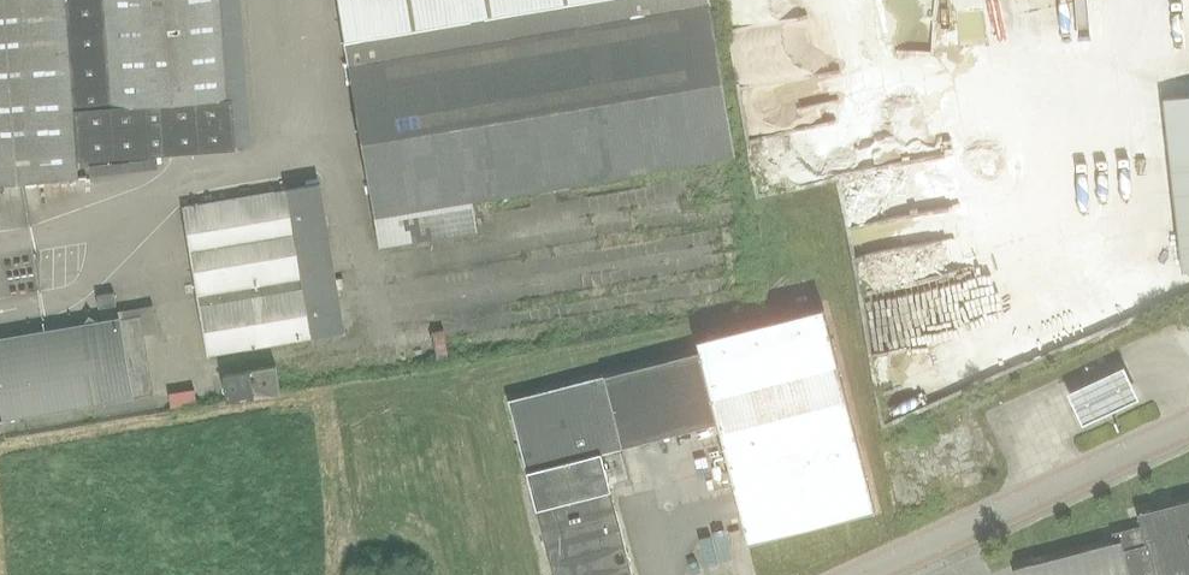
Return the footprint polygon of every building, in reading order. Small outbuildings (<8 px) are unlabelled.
[(80,177),(79,168),(121,156),(237,148),(237,145),(250,144),(239,0),(0,0),(0,182),(80,177)] [(477,230),(471,200),(735,155),(708,0),(339,0),(381,247),(477,230)] [(1188,272),(1188,96),(1162,99),(1182,273),(1188,272)] [(209,355),(346,332),(321,185),(184,208),(209,355)] [(115,293),(98,296),(101,309),(118,306),(115,293)] [(874,510),(823,307),(696,339),(699,352),(717,423),(747,542),(874,510)] [(155,392),(142,316),(0,340),(0,418),(155,392)] [(445,359),(443,329),(417,331),(418,360),(445,359)] [(699,352),(604,376),(622,447),(717,423),(699,352)] [(1078,386),(1091,420),(1150,398),(1137,364),(1078,386)] [(227,401),(281,392),(277,365),(222,374),(227,401)] [(604,375),(508,400),(527,472),(601,453),(615,450),(623,448),(622,447),(604,376),(604,375)] [(195,390),(170,394),(172,408),(197,404),(195,390)] [(622,452),(611,454),(618,482),(629,479),(622,452)] [(601,453),(527,472),(536,508),(611,489),(610,487),(601,453)] [(536,508),(553,574),(632,574),(611,489),(536,508)] [(1168,505),(1166,497),(1157,499),(1159,507),(1137,513),(1141,526),(1112,533),(1114,543),(1015,569),(1016,574),(1188,574),(1188,500),(1168,505)]
